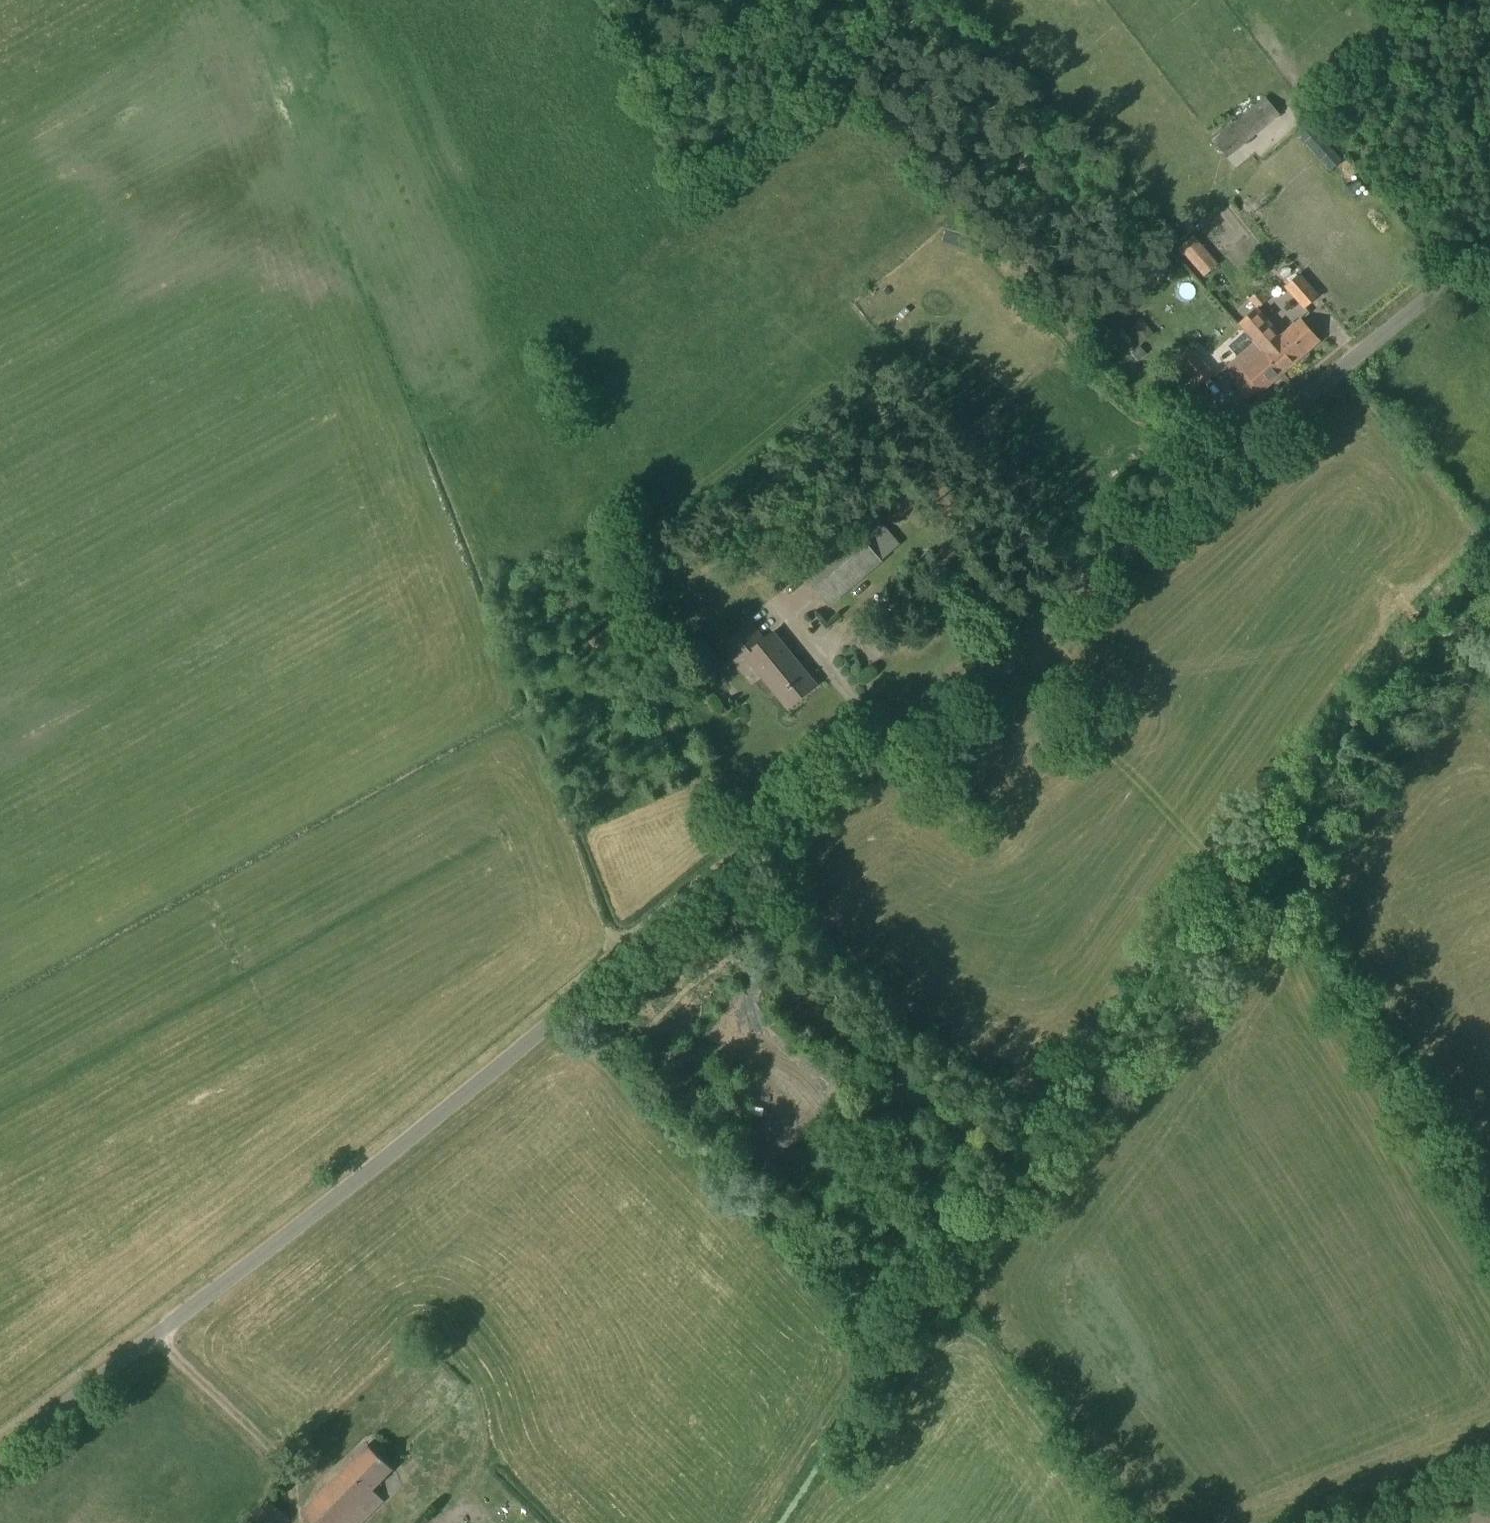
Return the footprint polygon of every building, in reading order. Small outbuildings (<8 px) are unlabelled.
[(1227,157),(1280,114),(1265,96),(1213,140),(1227,157)] [(1179,245),(1205,275),(1219,262),(1194,233),(1179,245)] [(1298,271),(1284,283),(1304,306),(1318,293),(1298,271)] [(1268,298),(1260,288),(1249,297),(1257,307),(1268,298)] [(1255,340),(1249,346),(1277,377),(1318,340),(1299,318),(1280,334),(1256,306),(1238,321),(1255,340)] [(1142,317),(1128,329),(1140,345),(1154,333),(1142,317)] [(1215,373),(1191,345),(1176,358),(1200,386),(1215,373)] [(1249,346),(1222,369),(1248,399),(1260,388),(1262,390),(1277,377),(1249,346)] [(829,604),(865,573),(881,560),(852,526),(801,570),(829,604)] [(744,656),(788,707),(816,684),(773,632),(765,638),(747,621),(718,645),(735,663),(744,656)] [(628,978),(622,983),(627,990),(633,985),(628,978)] [(374,1489),(393,1467),(368,1444),(303,1510),(315,1522),(359,1522),(383,1499),(374,1489)] [(287,1516),(272,1503),(255,1522),(281,1522),(287,1516)]
